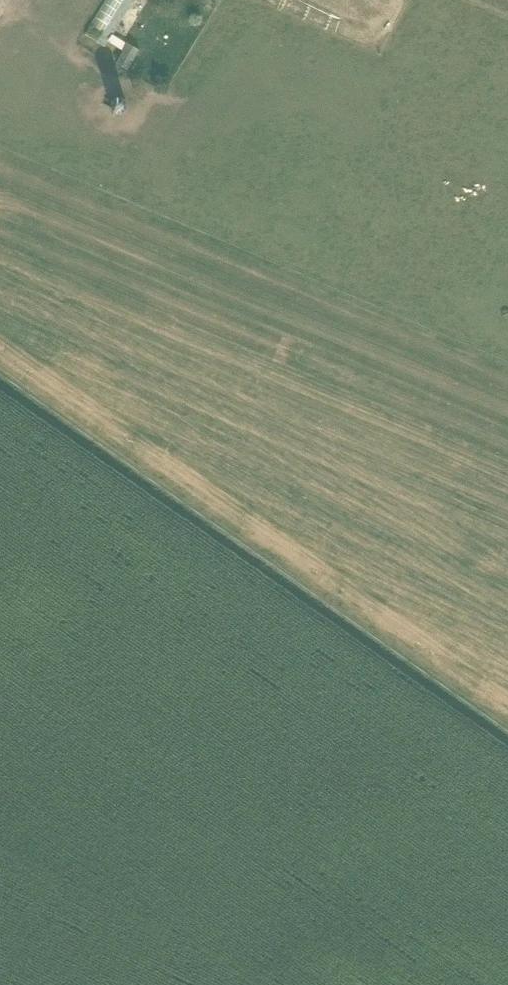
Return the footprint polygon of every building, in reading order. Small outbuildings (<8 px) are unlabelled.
[(92,21),(112,34),(133,0),(106,0),(92,21)]
